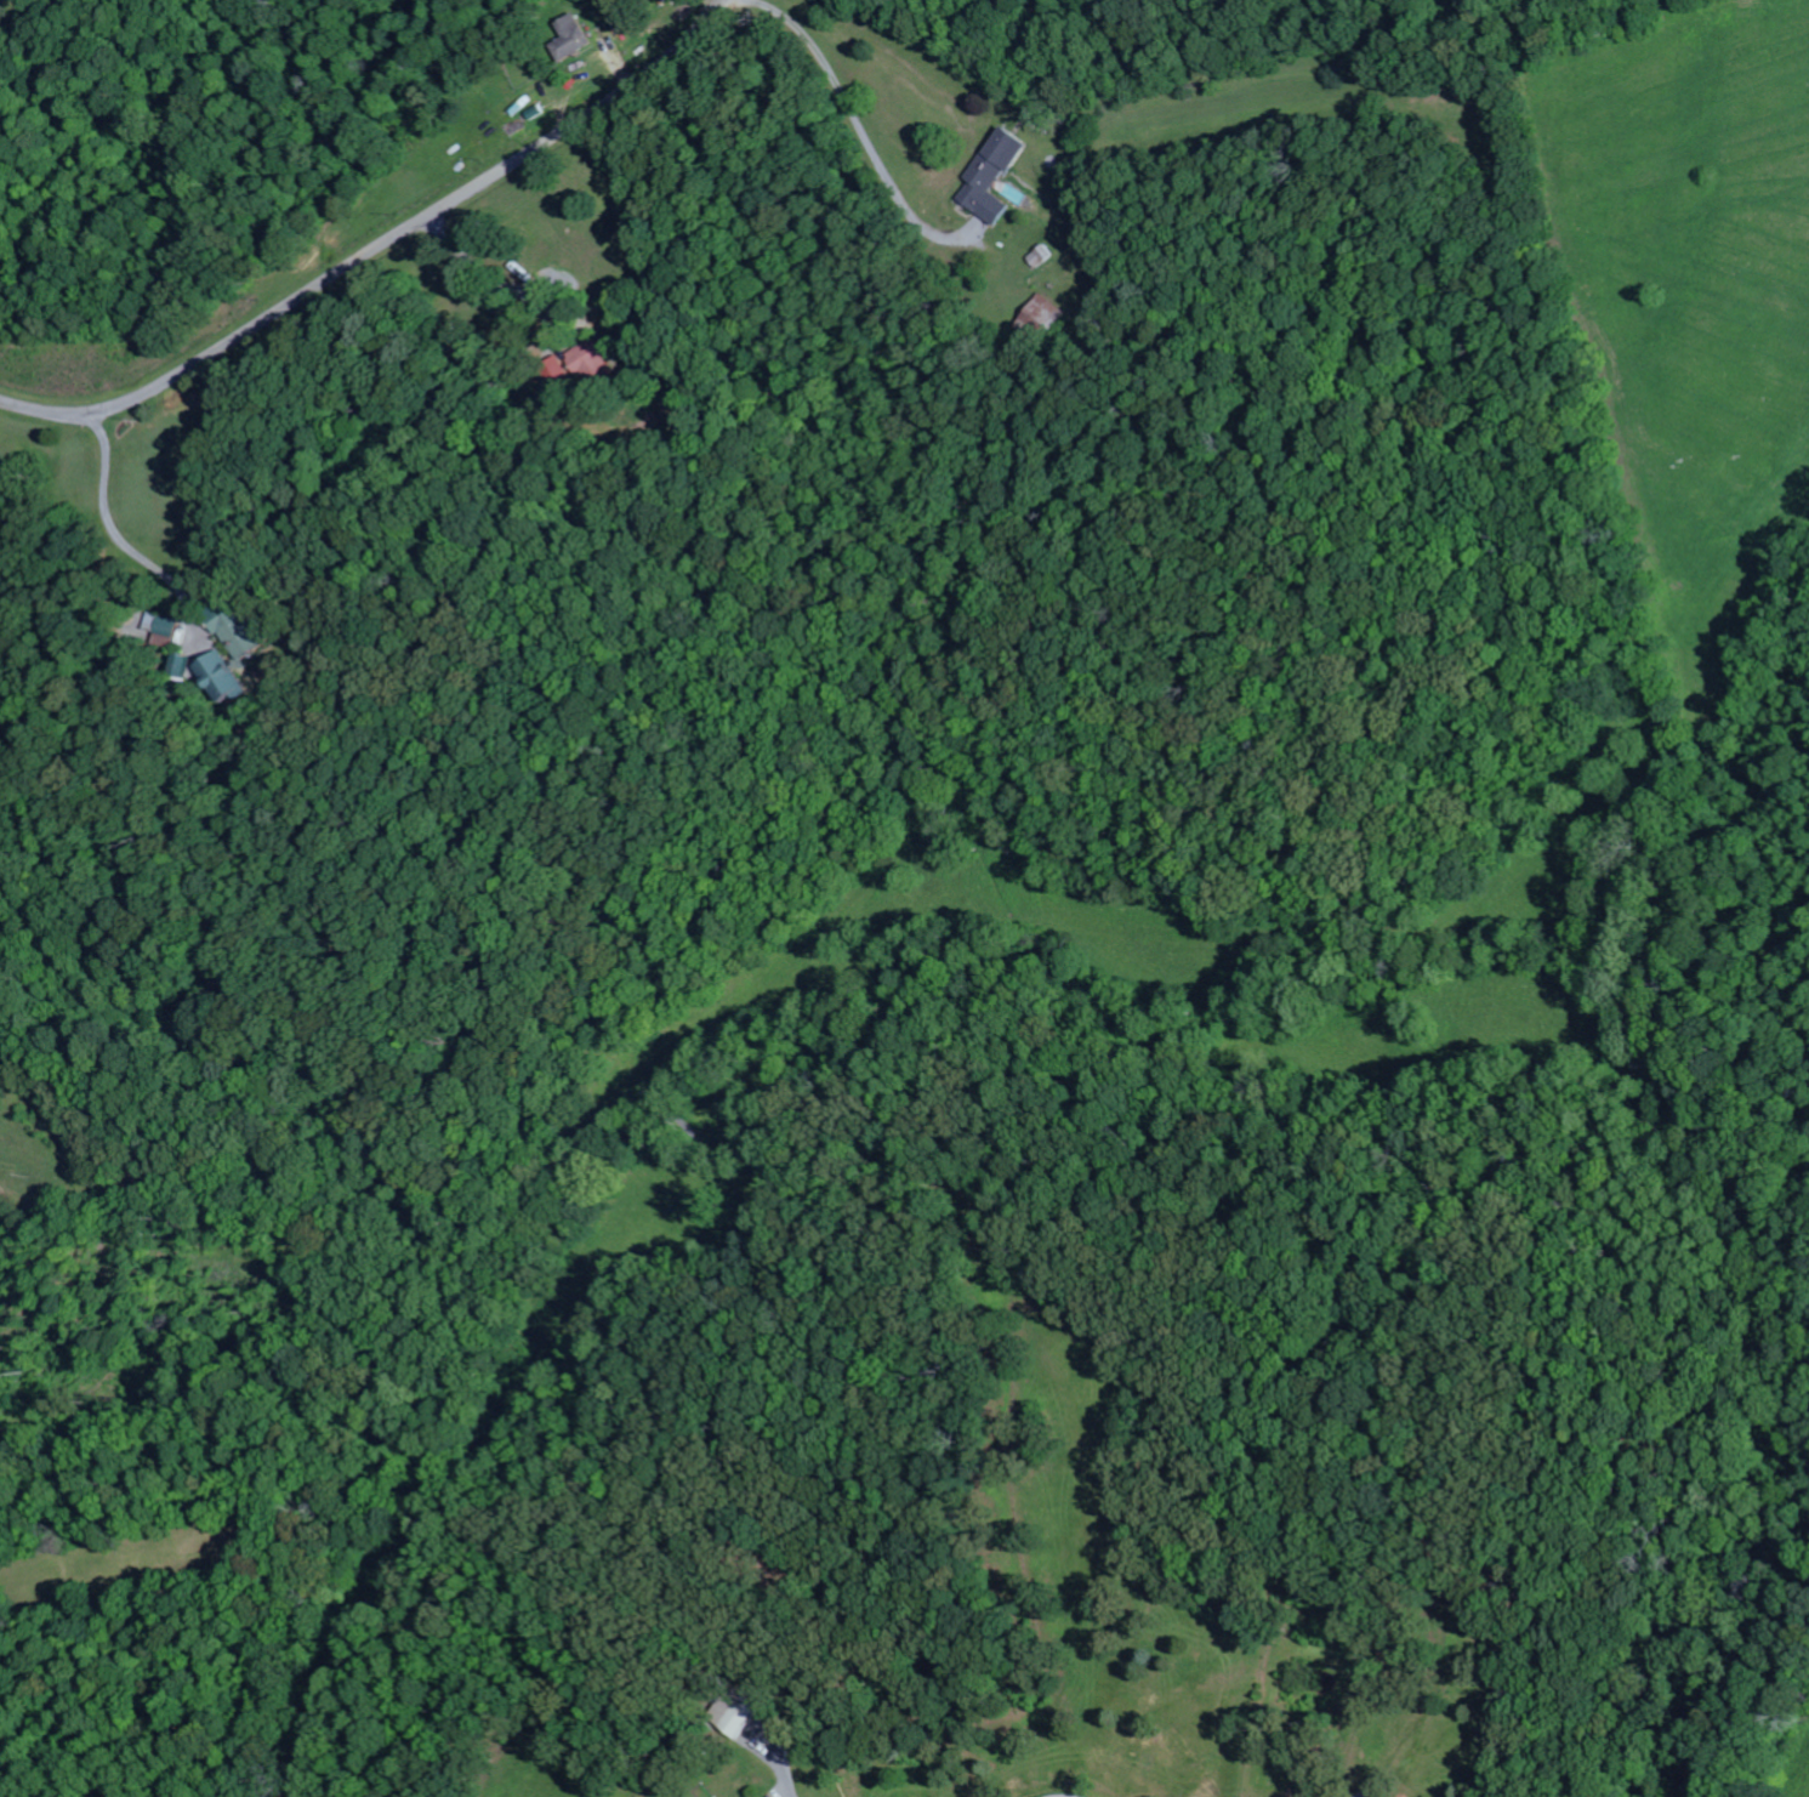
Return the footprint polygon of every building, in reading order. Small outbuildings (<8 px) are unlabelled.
[(564,38),(551,45),(561,63),(593,46),(575,13),(556,23),(564,38)] [(967,179),(972,182),(960,200),(998,226),(1012,206),(994,194),(1028,145),(1003,127),(967,179)] [(1058,258),(1051,245),(1030,256),(1037,269),(1058,258)] [(1023,330),(1060,347),(1077,312),(1040,295),(1023,330)] [(239,663),(265,649),(238,597),(211,611),(239,663)] [(224,708),(251,693),(227,649),(200,663),(224,708)] [(198,657),(180,655),(177,675),(195,678),(198,657)] [(766,1711),(741,1687),(715,1716),(740,1739),(766,1711)]
